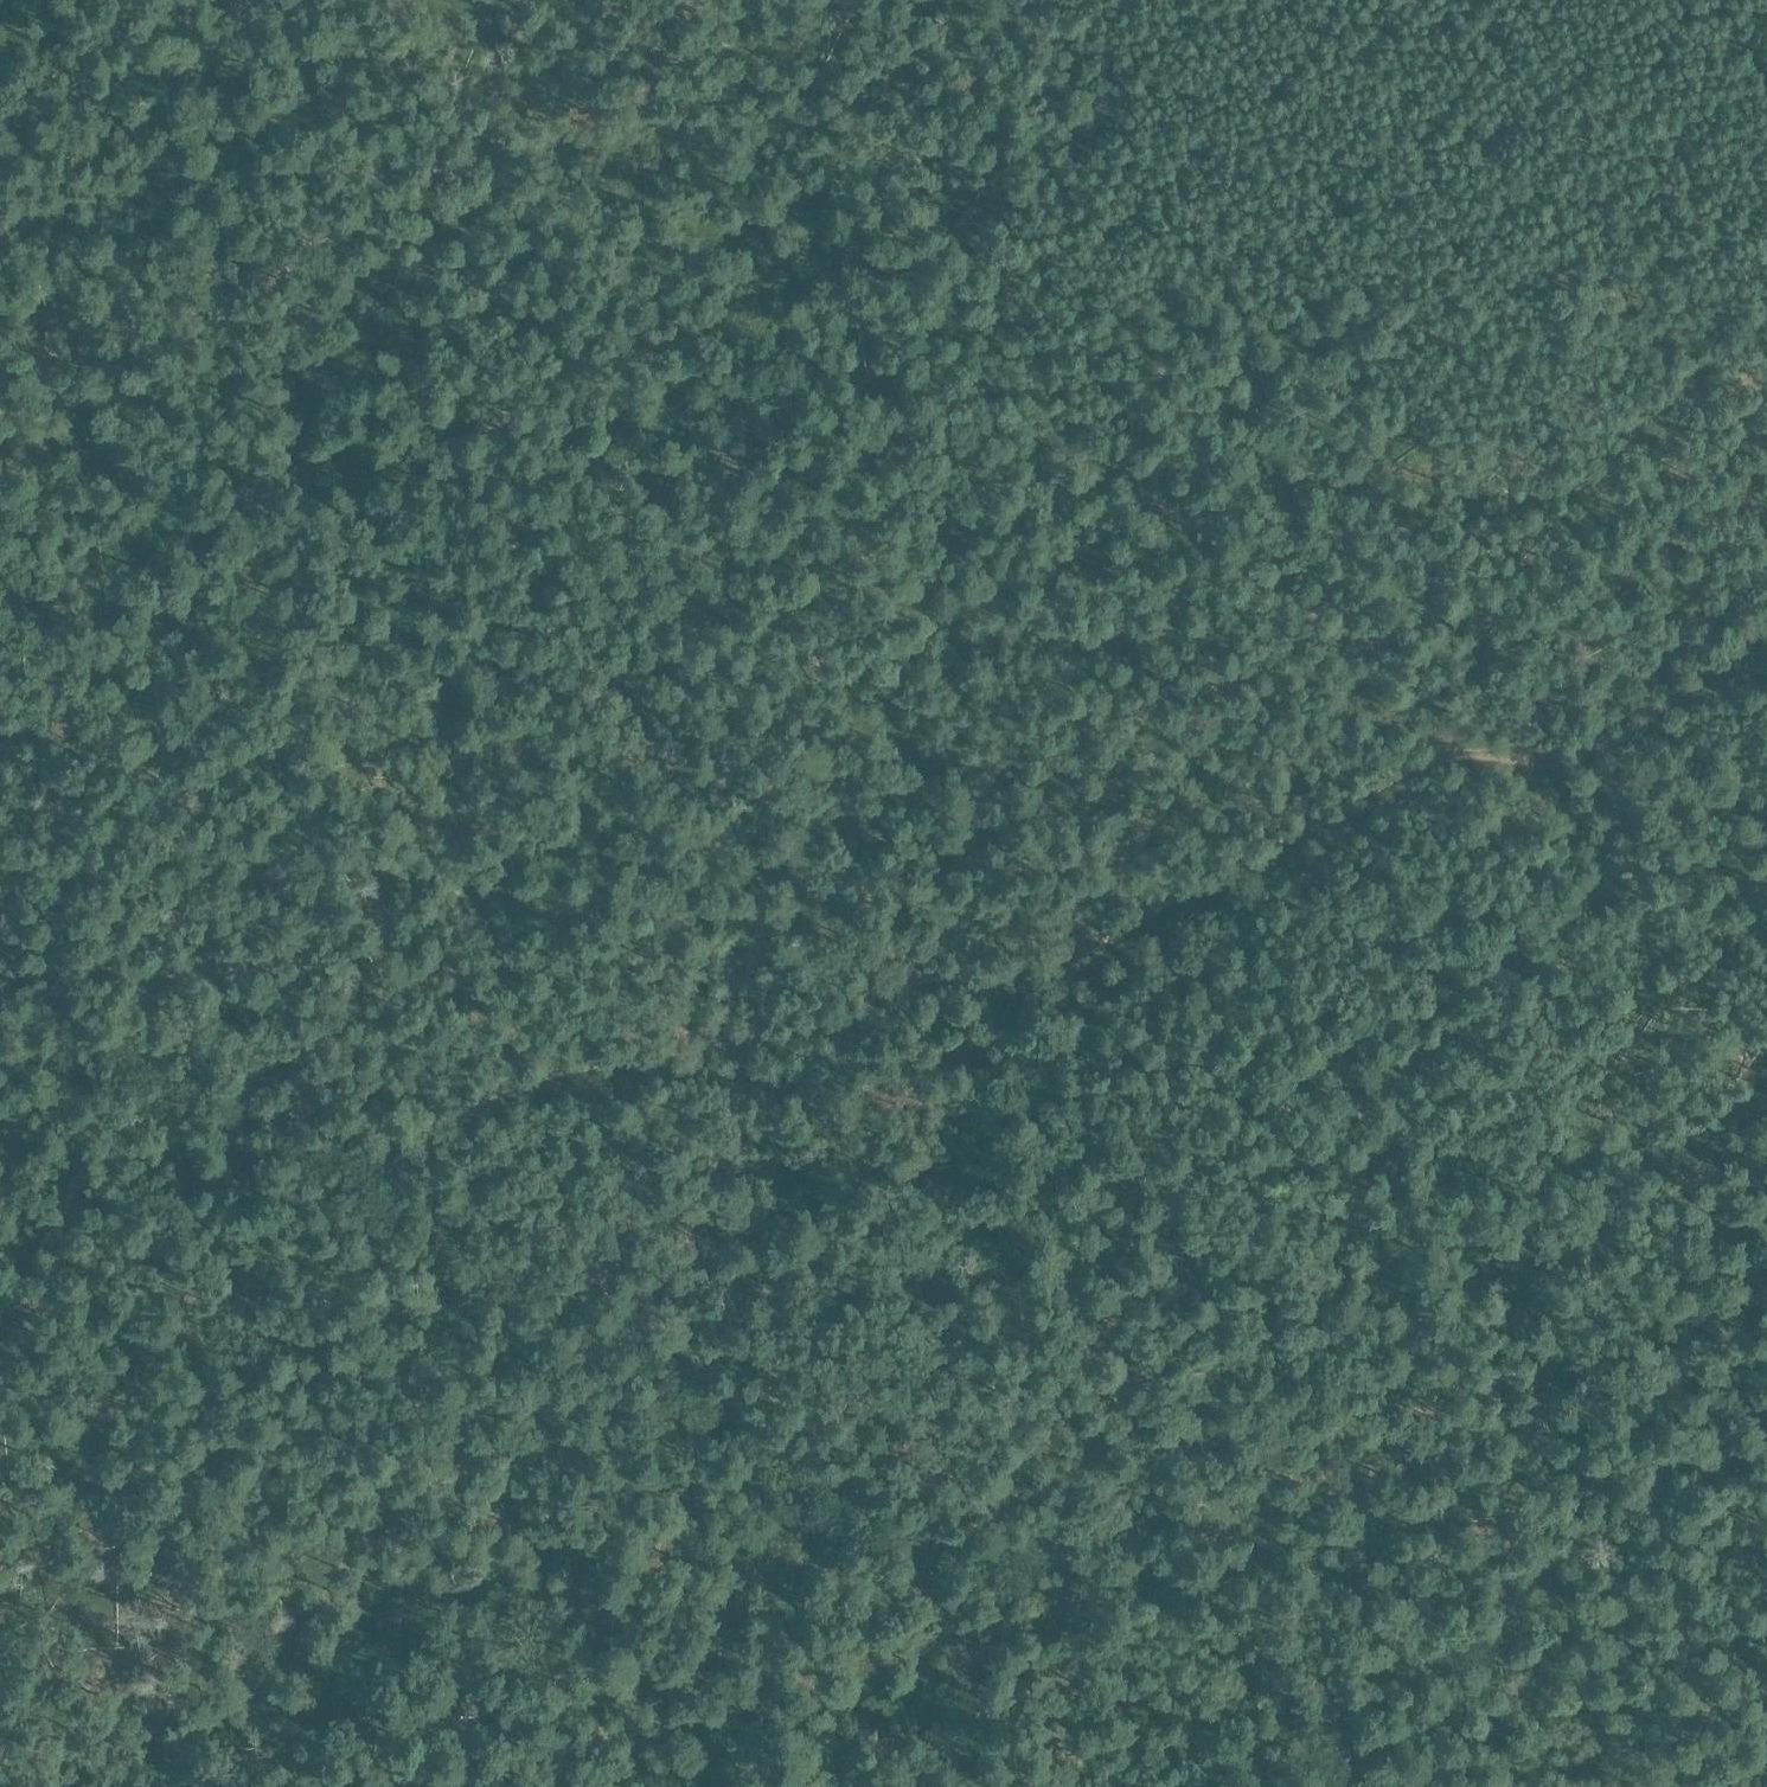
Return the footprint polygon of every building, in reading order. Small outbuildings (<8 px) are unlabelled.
[(933,619),(939,635),(957,628),(951,612),(933,619)]
